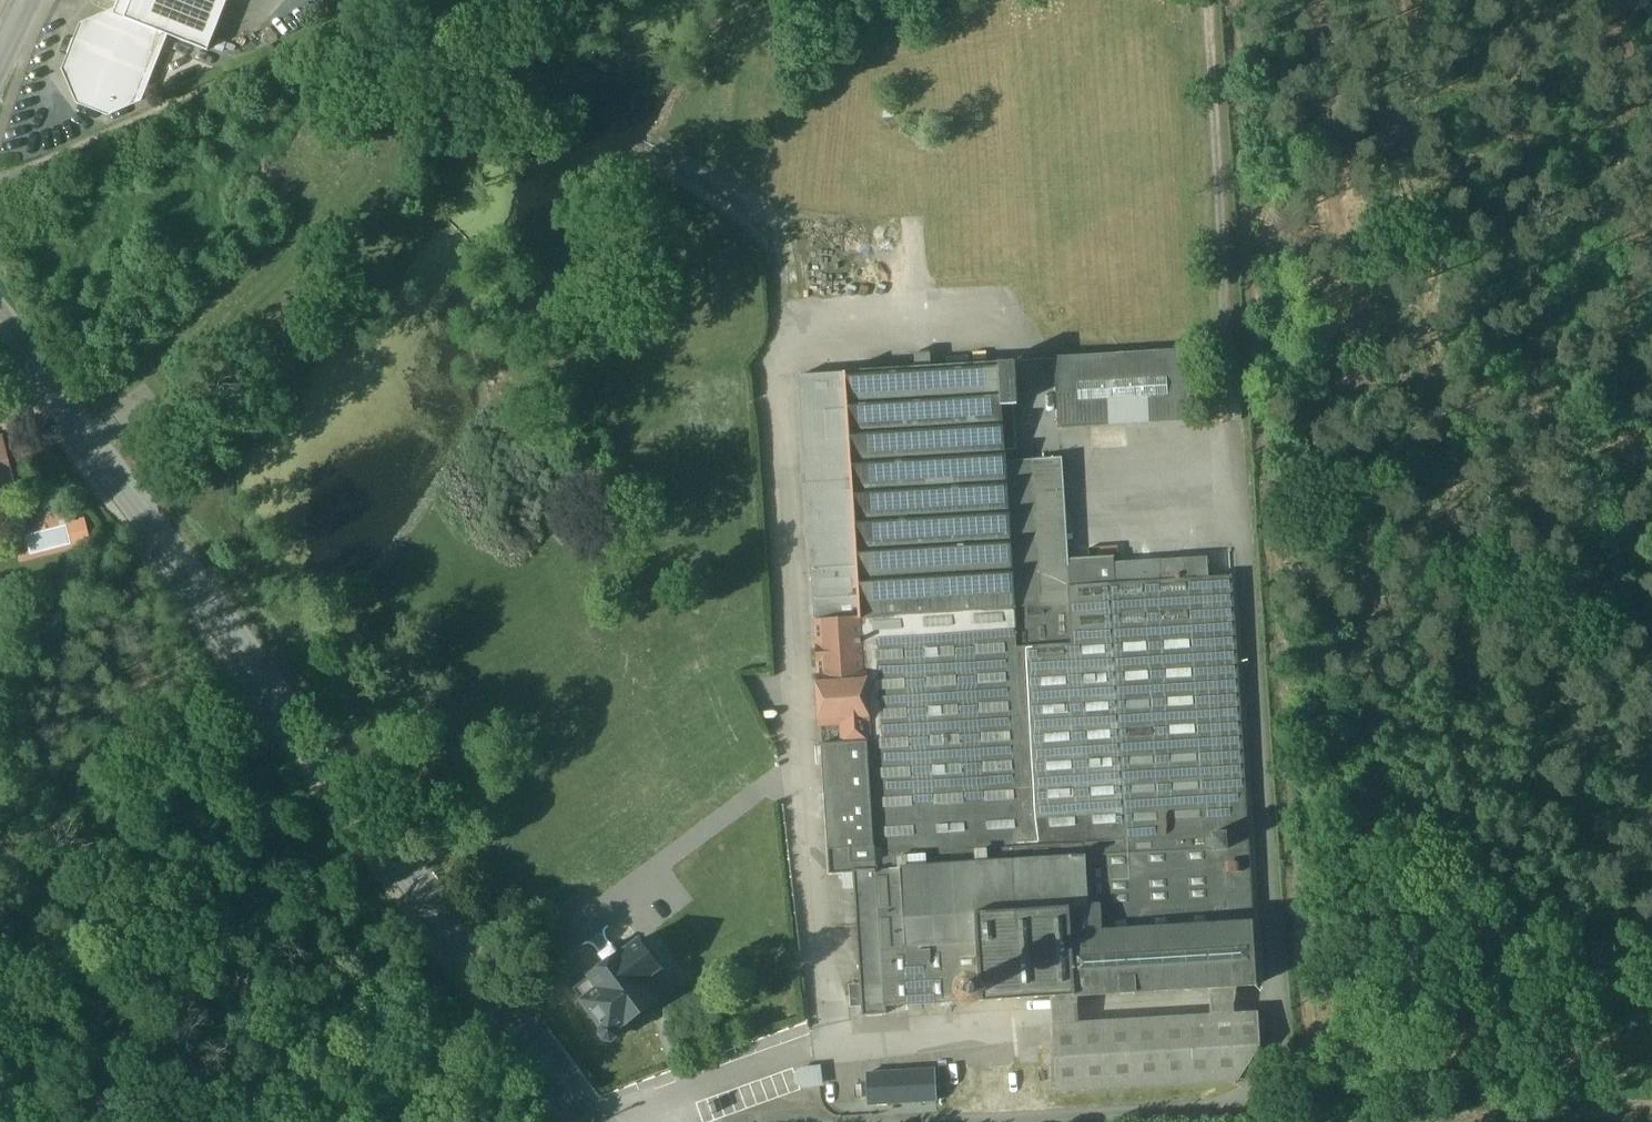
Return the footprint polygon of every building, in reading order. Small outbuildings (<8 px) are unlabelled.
[(113,14),(114,15),(125,19),(125,18),(132,0),(118,0),(113,14)] [(125,18),(164,34),(208,51),(228,0),(132,0),(125,18)] [(125,19),(114,15),(85,28),(68,70),(81,100),(108,111),(138,98),(164,34),(125,18),(125,19)] [(1187,352),(1053,360),(1057,427),(1191,419),(1187,352)] [(1014,363),(800,376),(819,677),(817,677),(820,725),(842,723),(843,743),(868,742),(869,751),(834,754),(841,873),(843,873),(853,872),(854,882),(860,985),(861,1001),(862,1016),(886,1015),(886,1007),(957,1002),(957,1003),(1075,996),(1075,997),(1256,986),(1231,577),(1208,578),(1207,559),(1113,565),(1113,558),(1068,560),(1061,458),(1005,463),(1004,450),(1015,450),(1013,405),(1016,405),(1014,363)] [(8,486),(3,467),(8,465),(1,439),(0,440),(0,489),(8,486)] [(780,490),(767,491),(768,517),(781,517),(780,490)] [(853,872),(843,873),(844,883),(854,882),(853,872)] [(640,940),(573,990),(600,1027),(600,1035),(604,1041),(613,1041),(618,1037),(618,1030),(637,1016),(641,1020),(653,1011),(650,1007),(657,1001),(643,982),(661,969),(640,940)] [(860,985),(850,986),(851,1001),(861,1001),(860,985)] [(1258,1013),(1052,1025),(1056,1091),(1238,1080),(1260,1046),(1258,1013)] [(818,1069),(808,1070),(806,1070),(804,1073),(803,1077),(804,1081),(806,1083),(809,1084),(811,1084),(820,1083),(818,1069)] [(935,1070),(866,1074),(868,1104),(936,1100),(935,1070)]
